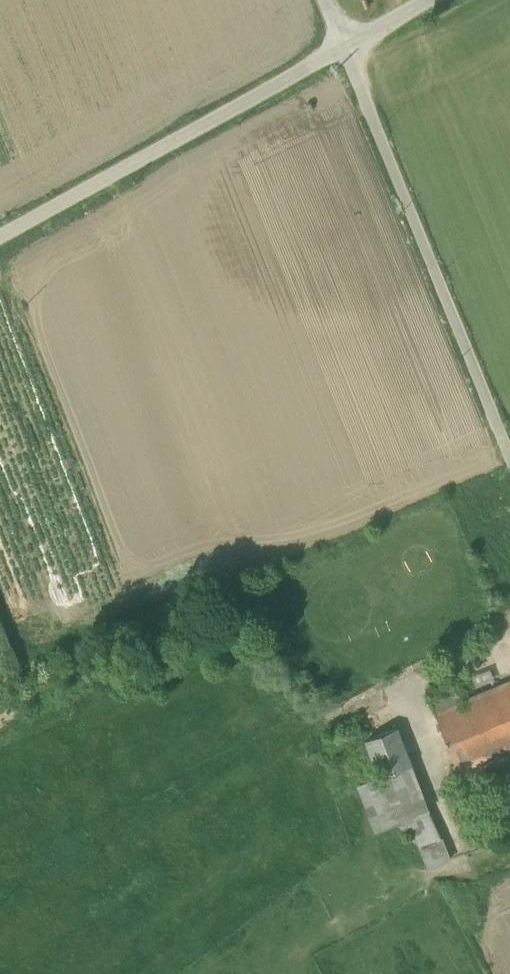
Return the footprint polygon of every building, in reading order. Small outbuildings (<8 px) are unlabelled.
[(479,695),(498,687),(490,668),(471,676),(479,695)] [(463,701),(486,756),(509,746),(509,703),(503,685),(498,687),(479,695),(463,701)] [(489,763),(486,756),(463,701),(460,694),(431,705),(460,775),(480,767),(489,763)] [(366,740),(373,759),(404,747),(395,729),(366,740)] [(373,759),(380,777),(410,765),(404,747),(373,759)] [(380,777),(398,823),(428,811),(410,765),(380,777)] [(460,775),(464,785),(485,777),(480,767),(460,775)] [(380,829),(398,823),(380,777),(363,784),(380,829)] [(380,829),(363,784),(357,787),(375,832),(380,829)] [(440,837),(428,811),(398,823),(420,845),(440,837)] [(420,845),(428,868),(450,859),(440,837),(420,845)]
